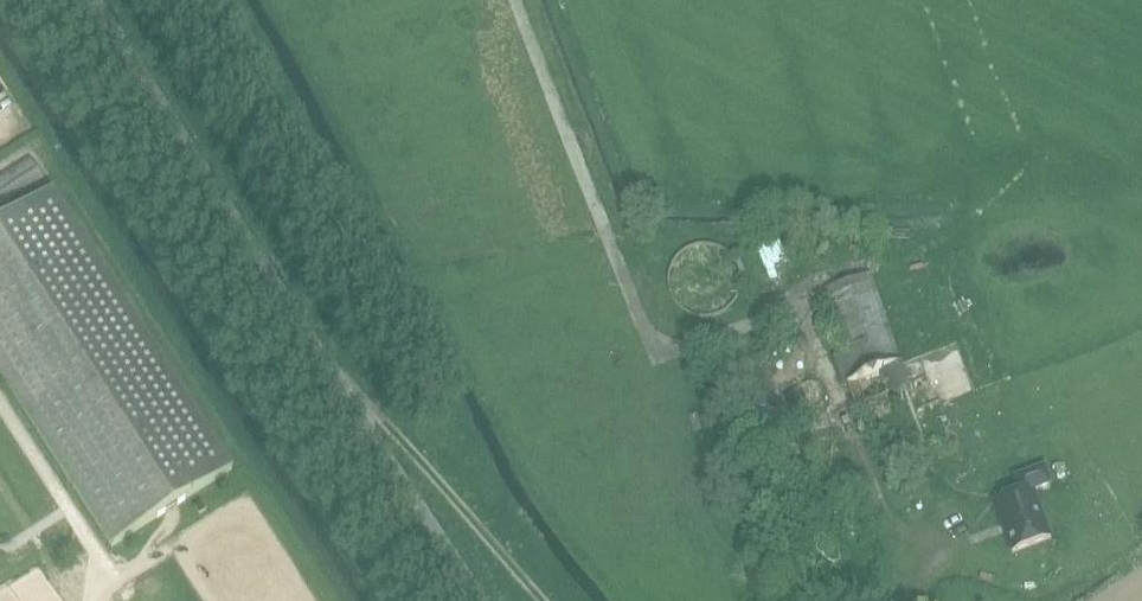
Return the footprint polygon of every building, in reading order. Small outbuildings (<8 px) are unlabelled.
[(44,179),(34,164),(0,186),(0,207),(44,179)] [(112,547),(232,470),(52,191),(0,224),(0,373),(112,547)] [(872,274),(827,290),(851,352),(834,358),(845,388),(849,386),(904,365),(872,274)] [(1023,494),(996,504),(1013,552),(1014,552),(1051,539),(1051,538),(1052,538),(1034,490),(1052,484),(1051,484),(1052,484),(1046,469),(1046,468),(1017,479),(1018,479),(1017,479),(1023,494)]
